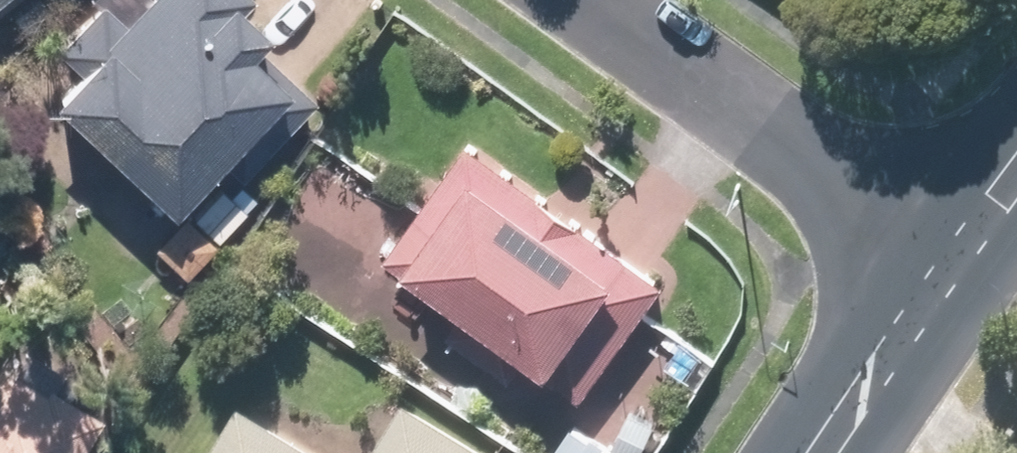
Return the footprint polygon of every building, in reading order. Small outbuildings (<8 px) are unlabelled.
[(284,97),(246,60),(265,41),(236,12),(247,1),(246,0),(142,0),(122,21),(106,4),(31,80),(167,215),(284,97)] [(664,282),(468,143),(385,260),(461,314),(445,337),(508,382),(524,360),(547,377),(615,282),(648,305),(664,282)] [(96,417),(49,390),(57,375),(20,354),(8,374),(0,369),(0,452),(75,452),(96,417)] [(402,401),(370,452),(487,452),(402,401)] [(207,452),(313,452),(236,406),(207,452)] [(565,421),(542,452),(544,452),(609,452),(565,421)]
